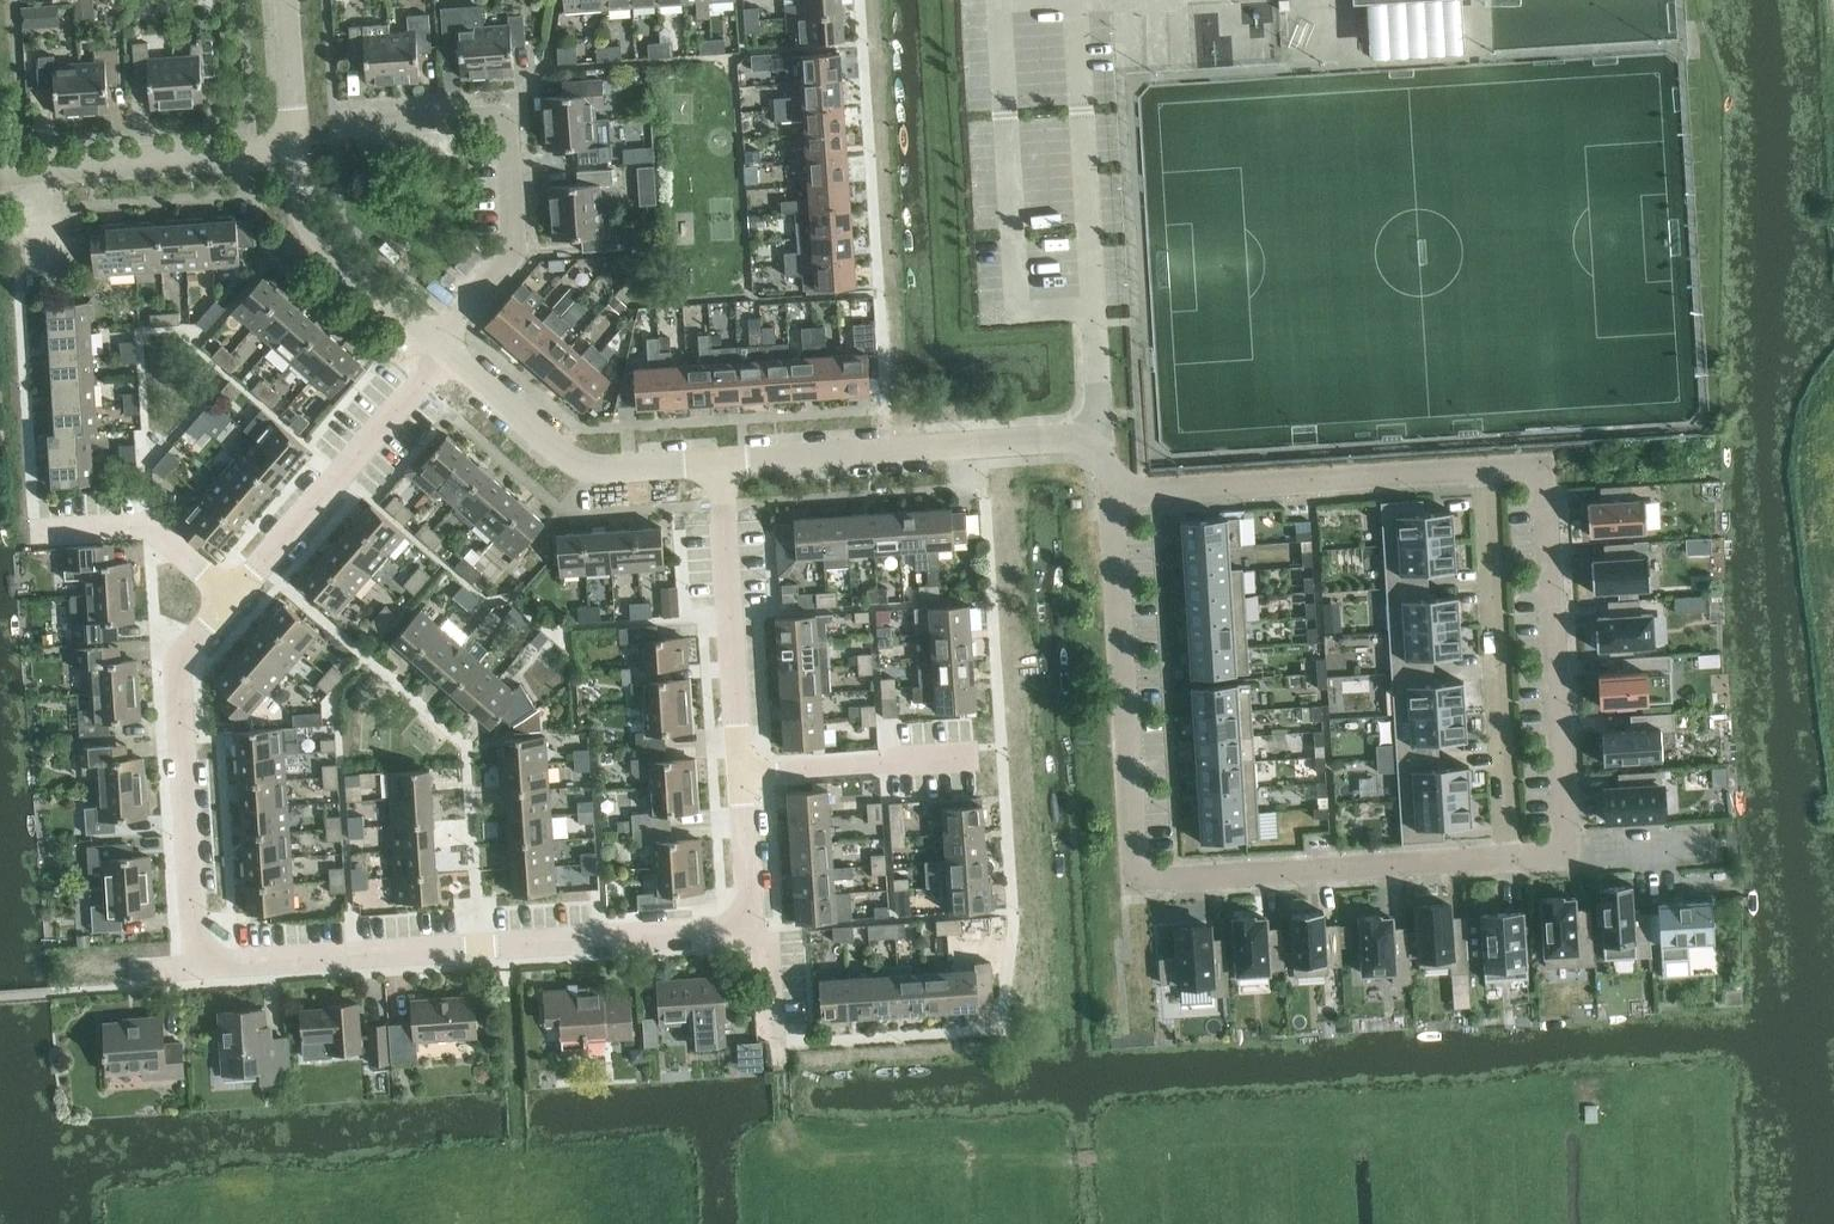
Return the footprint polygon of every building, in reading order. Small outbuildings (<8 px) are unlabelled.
[(77,19),(93,18),(91,0),(75,0),(77,19)] [(564,11),(606,8),(606,0),(563,0),(564,11)] [(632,7),(632,0),(606,0),(606,8),(632,7)] [(683,3),(696,2),(697,17),(710,16),(709,2),(709,0),(683,0),(683,3)] [(786,17),(842,13),(841,0),(796,0),(796,4),(785,5),(786,17)] [(1373,55),(1465,50),(1462,0),(1370,0),(1373,55)] [(56,5),(21,7),(22,21),(57,19),(56,5)] [(745,21),(759,19),(758,7),(744,8),(745,21)] [(844,40),(842,13),(786,17),(788,33),(798,33),(799,43),(844,40)] [(408,31),(390,33),(393,82),(419,80),(417,52),(431,51),(429,14),(407,15),(408,31)] [(509,25),(484,26),(488,76),(514,74),(512,46),(526,45),(524,14),(508,16),(509,25)] [(461,77),(488,76),(484,26),(470,27),(470,18),(444,20),(446,50),(460,49),(461,77)] [(759,19),(745,21),(745,33),(760,32),(759,19)] [(389,23),(364,25),(349,26),(351,57),(365,56),(367,84),(393,82),(390,33),(389,23)] [(125,27),(112,28),(113,41),(125,40),(125,27)] [(199,55),(174,57),(177,106),(203,104),(202,76),(215,75),(213,38),(197,39),(199,55)] [(712,40),(713,54),(725,53),(724,39),(712,40)] [(713,54),(712,40),(700,40),(701,55),(713,54)] [(151,108),(177,106),(174,57),(149,59),(148,42),(133,43),(135,81),(149,80),(151,108)] [(660,43),(661,57),(673,57),(672,42),(660,43)] [(661,57),(660,43),(648,44),(649,58),(661,57)] [(610,61),(609,46),(596,47),(598,62),(610,61)] [(609,46),(610,61),(622,60),(621,46),(609,46)] [(575,47),(557,49),(558,65),(576,63),(575,47)] [(95,62),(80,63),(83,113),(109,111),(107,83),(121,82),(119,48),(94,50),(95,62)] [(802,82),(842,79),(840,52),(771,57),(772,69),(801,67),(802,82)] [(56,114),(83,113),(80,63),(55,65),(54,56),(39,57),(41,87),(55,86),(56,114)] [(603,105),(603,95),(602,79),(571,81),(572,95),(544,97),(546,123),(595,120),(594,106),(603,105)] [(774,98),(775,109),(843,105),(842,79),(802,82),(803,96),(774,98)] [(843,105),(775,109),(776,121),(804,119),(805,133),(845,130),(843,105)] [(595,120),(546,123),(547,150),(576,148),(577,162),(612,159),(611,144),(597,145),(595,120)] [(792,160),(847,156),(845,130),(805,133),(806,147),(791,148),(792,160)] [(760,150),(745,151),(746,163),(751,163),(759,162),(761,162),(760,150)] [(809,185),(849,182),(847,156),(792,160),(793,171),(808,170),(809,185)] [(746,183),(760,182),(759,162),(751,163),(746,163),(745,163),(746,183)] [(552,213),(601,210),(600,185),(614,184),(613,169),(577,171),(578,185),(550,187),(552,213)] [(849,182),(809,185),(810,199),(781,201),(782,212),(796,211),(851,207),(849,182)] [(639,186),(640,204),(655,203),(654,185),(639,186)] [(852,233),(851,207),(796,211),(798,237),(852,233)] [(618,249),(617,233),(617,224),(613,222),(602,223),(601,210),(552,213),(554,239),(582,237),(583,251),(618,249)] [(239,246),(255,245),(253,219),(237,220),(236,215),(218,216),(218,220),(210,221),(213,266),(240,264),(239,246)] [(765,216),(748,217),(749,229),(766,228),(765,216)] [(202,217),(184,218),(188,268),(213,266),(210,221),(202,222),(202,217)] [(159,225),(162,270),(188,268),(184,218),(166,220),(167,224),(159,225)] [(136,272),(162,270),(159,225),(150,225),(150,221),(132,222),(136,272)] [(87,279),(99,288),(102,284),(106,279),(110,274),(136,272),(132,222),(100,224),(101,229),(92,229),(94,270),(87,279)] [(785,252),(785,264),(854,259),(852,233),(798,237),(799,251),(785,252)] [(854,259),(785,264),(786,275),(815,273),(816,288),(856,286),(854,259)] [(564,270),(564,260),(548,261),(549,271),(564,270)] [(263,276),(233,311),(253,328),(283,294),(263,276)] [(92,297),(99,288),(87,279),(81,288),(92,297)] [(522,283),(486,324),(506,342),(532,311),(522,302),(532,291),(522,283)] [(102,284),(99,288),(106,294),(110,289),(102,284)] [(571,287),(553,307),(563,316),(578,299),(577,298),(580,295),(571,287)] [(253,328),(272,345),(302,311),(283,294),(253,328)] [(615,295),(607,304),(619,314),(626,305),(615,295)] [(578,299),(563,316),(573,325),(588,308),(578,299)] [(216,301),(206,311),(216,320),(225,309),(216,301)] [(48,305),(49,331),(91,328),(89,302),(48,305)] [(532,311),(506,342),(525,359),(561,317),(553,310),(543,321),(532,311)] [(197,322),(206,331),(216,320),(206,311),(197,322)] [(272,345),(292,362),(322,328),(302,311),(272,345)] [(165,313),(166,325),(180,324),(179,312),(165,313)] [(166,325),(165,313),(150,314),(151,326),(166,325)] [(525,359),(545,376),(571,345),(561,336),(570,325),(561,317),(525,359)] [(870,392),(868,354),(877,353),(875,323),(853,324),(855,353),(841,354),(844,394),(870,392)] [(825,327),(813,328),(818,396),(844,394),(841,354),(827,355),(825,327)] [(91,328),(49,331),(51,357),(92,354),(91,328)] [(292,362),(311,379),(341,345),(322,328),(292,362)] [(792,397),(818,396),(813,328),(803,328),(804,342),(803,342),(804,357),(790,357),(792,397)] [(760,331),(750,331),(751,345),(755,345),(763,344),(762,330),(760,331)] [(775,330),(762,330),(763,344),(775,344),(776,344),(775,330)] [(715,403),(711,348),(710,334),(710,333),(699,334),(701,363),(687,364),(689,405),(715,403)] [(719,334),(710,334),(711,348),(720,347),(719,334)] [(659,336),(664,406),(689,405),(687,364),(672,365),(671,351),(670,335),(659,335),(659,336)] [(616,404),(637,403),(637,408),(664,406),(659,336),(647,337),(649,367),(634,368),(634,371),(624,372),(616,404)] [(121,352),(137,351),(136,341),(121,342),(121,352)] [(582,355),(571,345),(545,376),(564,393),(600,351),(592,343),(582,355)] [(767,399),(792,397),(790,357),(789,343),(776,344),(775,344),(763,344),(767,399)] [(607,344),(600,351),(607,357),(608,358),(615,350),(607,344)] [(738,361),(741,401),(767,399),(763,344),(755,345),(751,345),(752,360),(738,361)] [(221,364),(231,353),(222,345),(212,356),(221,364)] [(341,345),(311,379),(331,397),(350,375),(360,363),(361,362),(341,345)] [(720,347),(711,348),(715,403),(741,401),(738,361),(724,362),(723,347),(720,347)] [(137,351),(121,352),(122,363),(138,362),(137,351)] [(600,351),(564,393),(584,410),(611,380),(599,370),(609,359),(608,358),(607,357),(600,351)] [(231,353),(221,364),(231,372),(240,361),(231,353)] [(51,357),(53,382),(94,380),(92,354),(51,357)] [(360,363),(350,375),(355,380),(366,368),(360,363)] [(260,398),(270,387),(261,379),(251,390),(260,398)] [(53,382),(54,408),(96,405),(94,380),(53,382)] [(230,381),(221,391),(233,400),(241,391),(230,381)] [(270,387),(260,398),(270,406),(279,396),(270,387)] [(125,403),(140,402),(139,392),(124,393),(125,403)] [(140,402),(125,403),(125,415),(141,414),(140,402)] [(96,405),(54,408),(56,433),(90,432),(97,432),(96,405)] [(195,420),(207,430),(214,421),(203,411),(195,420)] [(291,425),(300,433),(309,422),(300,414),(291,425)] [(271,417),(271,418),(254,437),(288,467),(306,447),(271,417)] [(207,430),(195,420),(187,430),(198,439),(207,430)] [(50,460),(92,457),(90,432),(56,433),(49,434),(50,460)] [(237,457),(271,487),(288,467),(254,437),(237,457)] [(432,494),(436,489),(466,454),(446,437),(433,452),(428,447),(406,472),(432,494)] [(121,455),(136,454),(135,444),(120,445),(121,455)] [(161,459),(172,469),(180,460),(169,450),(161,459)] [(136,454),(121,455),(122,467),(137,466),(136,454)] [(466,454),(436,489),(456,506),(486,471),(466,454)] [(92,457),(50,460),(52,487),(93,484),(92,457)] [(220,476),(254,506),(271,487),(237,457),(220,476)] [(172,469),(161,459),(153,469),(164,478),(172,469)] [(456,506),(475,523),(505,488),(486,471),(456,506)] [(203,496),(237,526),(254,506),(220,476),(203,496)] [(1616,485),(1601,487),(1602,501),(1588,502),(1590,534),(1647,531),(1645,498),(1632,499),(1631,485),(1616,485)] [(475,523),(495,540),(525,505),(505,488),(475,523)] [(220,546),(237,526),(203,496),(185,516),(186,516),(176,527),(198,546),(207,535),(220,546)] [(394,496),(385,507),(404,524),(414,513),(394,496)] [(1423,499),(1381,502),(1382,519),(1396,518),(1398,544),(1455,541),(1453,511),(1424,513),(1423,499)] [(406,535),(371,504),(354,524),(388,555),(406,535)] [(525,505),(495,540),(515,557),(545,523),(525,505)] [(952,513),(951,508),(925,510),(929,569),(939,568),(938,549),(954,548),(954,541),(968,541),(966,512),(952,513)] [(925,510),(899,511),(902,551),(915,550),(917,569),(929,569),(925,510)] [(899,511),(873,513),(875,553),(902,551),(899,511)] [(873,513),(849,515),(851,554),(875,553),(873,513)] [(824,556),(827,556),(827,570),(849,569),(848,554),(851,554),(849,515),(822,516),(824,556)] [(776,524),(780,575),(790,574),(797,558),(824,556),(822,516),(795,518),(795,523),(776,524)] [(1181,521),(1182,548),(1229,545),(1228,518),(1181,521)] [(424,542),(434,531),(425,523),(415,534),(424,542)] [(337,544),(371,574),(388,555),(354,524),(337,544)] [(662,527),(635,529),(638,570),(665,568),(662,527)] [(610,530),(612,572),(638,570),(635,529),(610,530)] [(584,532),(587,573),(612,572),(610,530),(584,532)] [(1311,530),(1296,531),(1297,541),(1311,540),(1311,530)] [(434,531),(424,542),(433,550),(443,539),(434,531)] [(587,573),(584,532),(557,534),(560,575),(587,573)] [(1428,572),(1457,571),(1455,541),(1398,544),(1399,571),(1385,572),(1386,588),(1428,585),(1428,572)] [(116,563),(115,542),(64,546),(66,579),(84,578),(85,594),(132,591),(130,562),(116,563)] [(1593,592),(1650,588),(1648,556),(1636,556),(1635,542),(1605,544),(1606,558),(1591,559),(1593,592)] [(354,593),(371,574),(337,544),(320,563),(354,593)] [(1184,573),(1231,570),(1229,545),(1182,548),(1184,573)] [(1312,551),(1302,552),(1303,566),(1313,565),(1312,551)] [(463,576),(473,565),(464,557),(454,568),(463,576)] [(337,613),(354,593),(320,563),(302,583),(337,613)] [(473,565),(463,576),(472,584),(482,573),(473,565)] [(412,575),(423,585),(430,576),(420,566),(412,575)] [(1184,573),(1185,599),(1233,596),(1231,570),(1184,573)] [(423,585),(412,575),(403,585),(414,595),(423,585)] [(1313,577),(1304,577),(1305,591),(1314,591),(1313,577)] [(783,602),(800,601),(799,583),(782,584),(783,602)] [(461,604),(471,592),(463,585),(453,597),(461,604)] [(930,586),(931,600),(940,599),(939,585),(930,586)] [(1460,626),(1458,596),(1429,598),(1428,585),(1386,588),(1387,604),(1401,603),(1403,629),(1460,626)] [(931,600),(930,586),(919,586),(920,601),(931,600)] [(878,589),(878,603),(889,603),(888,588),(878,589)] [(878,603),(878,589),(867,590),(868,604),(878,603)] [(135,621),(132,591),(85,594),(87,622),(73,623),(74,638),(104,636),(103,622),(135,621)] [(471,592),(461,604),(469,611),(479,600),(471,592)] [(827,593),(828,607),(837,606),(836,592),(827,593)] [(828,607),(827,593),(816,593),(817,607),(828,607)] [(1187,624),(1234,621),(1233,596),(1185,599),(1187,624)] [(1639,614),(1638,599),(1608,601),(1609,616),(1598,616),(1598,628),(1595,628),(1597,649),(1610,648),(1610,653),(1628,652),(1628,647),(1654,645),(1652,613),(1639,614)] [(676,600),(661,601),(662,617),(677,615),(676,600)] [(640,603),(641,618),(652,617),(651,602),(640,603)] [(1315,602),(1305,603),(1306,617),(1316,616),(1315,602)] [(267,623),(302,653),(319,633),(285,603),(267,623)] [(641,618),(640,603),(630,604),(631,619),(641,618)] [(378,614),(389,624),(397,615),(386,605),(378,614)] [(969,605),(930,608),(932,634),(971,631),(969,605)] [(511,624),(521,613),(513,606),(503,617),(511,624)] [(589,607),(590,622),(601,621),(600,606),(589,607)] [(590,622),(589,607),(578,607),(579,623),(590,622)] [(393,641),(413,658),(440,627),(420,609),(393,641)] [(855,622),(870,622),(869,611),(854,612),(855,622)] [(521,613),(511,624),(520,632),(529,621),(521,613)] [(389,624),(378,614),(370,624),(380,633),(389,624)] [(776,618),(778,645),(818,642),(827,641),(826,623),(830,623),(834,619),(833,614),(776,618)] [(1340,617),(1325,618),(1325,632),(1341,631),(1340,617)] [(1189,650),(1236,647),(1234,621),(1187,624),(1189,650)] [(250,642),(285,672),(302,653),(267,623),(250,642)] [(640,642),(641,666),(642,668),(660,666),(688,664),(687,637),(658,639),(657,625),(619,627),(620,643),(640,642)] [(878,638),(892,637),(891,626),(877,628),(878,638)] [(1433,657),(1462,655),(1460,626),(1403,629),(1405,656),(1390,657),(1391,673),(1434,670),(1433,657)] [(460,644),(440,627),(413,658),(433,675),(460,644)] [(1317,627),(1307,628),(1308,642),(1317,642),(1317,627)] [(549,638),(541,630),(530,642),(539,649),(549,638)] [(922,634),(922,635),(924,647),(933,646),(933,658),(934,660),(973,657),(971,631),(932,634),(922,634)] [(892,637),(878,638),(878,647),(893,647),(892,637)] [(285,672),(250,642),(233,662),(268,692),(285,672)] [(820,668),(818,642),(778,645),(779,670),(820,668)] [(433,675),(452,692),(479,661),(460,644),(433,675)] [(75,649),(75,650),(76,666),(90,665),(92,692),(139,689),(137,660),(120,661),(119,646),(75,649)] [(1190,677),(1238,674),(1236,647),(1189,650),(1190,677)] [(858,665),(873,664),(872,654),(857,655),(858,665)] [(1670,654),(1627,657),(1627,671),(1598,673),(1600,706),(1659,703),(1657,673),(1671,672),(1670,654)] [(857,655),(848,655),(849,666),(858,665),(857,655)] [(975,683),(973,657),(934,660),(933,658),(918,659),(920,686),(920,687),(975,683)] [(1326,659),(1316,659),(1317,674),(1327,673),(1326,659)] [(452,692),(472,709),(499,678),(479,661),(452,692)] [(242,722),(268,692),(233,662),(216,682),(235,699),(225,709),(242,722)] [(873,664),(858,665),(859,675),(873,674),(873,664)] [(325,674),(336,684),(344,675),(333,665),(325,674)] [(643,692),(644,708),(691,704),(689,678),(661,680),(660,666),(642,668),(641,666),(622,668),(623,684),(631,684),(632,689),(637,693),(643,692)] [(829,667),(820,668),(779,670),(780,682),(776,682),(777,692),(781,696),(822,693),(830,693),(829,667)] [(1408,714),(1466,711),(1464,681),(1434,683),(1434,670),(1391,673),(1392,688),(1407,688),(1408,714)] [(1318,688),(1328,687),(1327,673),(1317,674),(1318,688)] [(336,684),(325,674),(317,683),(328,693),(336,684)] [(499,678),(472,709),(492,726),(501,716),(511,724),(537,707),(521,683),(512,689),(499,678)] [(881,689),(896,688),(895,678),(881,679),(881,689)] [(977,717),(977,716),(975,683),(920,687),(920,686),(913,687),(914,702),(936,700),(937,713),(964,711),(964,718),(977,717)] [(1238,684),(1191,686),(1192,713),(1240,710),(1238,684)] [(883,717),(898,716),(896,688),(881,689),(883,717)] [(141,718),(139,689),(92,692),(93,708),(79,709),(80,736),(111,734),(110,720),(141,718)] [(781,696),(783,722),(823,719),(822,693),(781,696)] [(636,733),(637,748),(666,746),(665,732),(693,730),(691,704),(644,708),(646,732),(636,733)] [(862,717),(876,716),(875,705),(861,706),(862,717)] [(1321,705),(1312,706),(1313,720),(1322,720),(1321,705)] [(539,709),(513,726),(514,733),(541,731),(539,709)] [(1194,739),(1241,736),(1240,710),(1192,713),(1194,739)] [(1438,742),(1467,740),(1466,711),(1408,714),(1410,741),(1396,742),(1397,757),(1439,755),(1438,742)] [(308,725),(323,725),(322,712),(307,713),(308,725)] [(1674,712),(1630,715),(1631,729),(1602,731),(1604,764),(1662,760),(1660,730),(1675,729),(1674,712)] [(308,725),(307,713),(293,714),(294,726),(296,726),(308,725)] [(876,725),(876,718),(876,716),(862,717),(862,726),(876,725)] [(823,719),(783,722),(784,749),(814,747),(825,746),(823,719)] [(296,726),(294,726),(282,727),(237,730),(239,757),(284,754),(298,753),(296,726)] [(1323,731),(1314,731),(1314,746),(1324,745),(1323,731)] [(504,738),(506,765),(547,762),(546,736),(504,738)] [(1194,739),(1196,764),(1243,761),(1241,736),(1194,739)] [(322,751),(336,750),(335,738),(321,739),(322,751)] [(127,745),(111,746),(77,748),(78,764),(82,763),(83,774),(97,774),(98,790),(145,787),(143,758),(128,759),(127,745)] [(640,778),(649,777),(650,788),(697,784),(695,759),(667,761),(666,746),(637,748),(638,760),(634,760),(635,772),(640,778)] [(574,760),(590,759),(589,749),(574,750),(574,760)] [(286,779),(284,754),(239,757),(240,782),(286,779)] [(1414,799),(1471,795),(1469,766),(1440,768),(1439,755),(1397,757),(1398,773),(1412,772),(1414,799)] [(1325,756),(1315,757),(1316,771),(1326,771),(1325,756)] [(590,759),(574,760),(575,772),(591,771),(590,759)] [(1196,764),(1197,790),(1245,787),(1243,761),(1196,764)] [(549,788),(547,762),(506,765),(508,791),(549,788)] [(324,777),(338,776),(337,764),(323,765),(324,777)] [(1717,786),(1739,786),(1739,768),(1717,769),(1717,786)] [(388,772),(390,798),(431,796),(430,769),(388,772)] [(1659,785),(1659,771),(1634,772),(1619,773),(1620,787),(1605,788),(1607,821),(1624,820),(1624,824),(1643,823),(1642,819),(1665,817),(1663,785),(1659,785)] [(360,775),(345,775),(346,786),(361,785),(360,775)] [(338,776),(324,777),(324,789),(339,788),(338,776)] [(286,779),(240,782),(242,808),(288,805),(286,779)] [(1326,782),(1317,782),(1318,797),(1327,796),(1326,782)] [(632,813),(633,829),(671,826),(670,812),(698,810),(697,784),(650,788),(651,812),(632,813)] [(147,816),(145,787),(98,790),(99,806),(85,807),(87,833),(117,832),(116,818),(147,816)] [(1199,815),(1246,812),(1245,787),(1197,790),(1199,815)] [(549,788),(508,791),(509,816),(551,814),(549,788)] [(790,819),(830,816),(828,790),(788,793),(790,819)] [(1443,827),(1473,825),(1471,795),(1414,799),(1415,826),(1401,827),(1402,843),(1444,841),(1443,827)] [(431,796),(390,798),(392,824),(433,821),(431,796)] [(985,832),(983,805),(980,806),(979,798),(929,801),(930,821),(944,821),(945,835),(985,832)] [(578,812),(594,811),(593,800),(577,802),(578,812)] [(889,803),(891,828),(891,839),(906,838),(903,802),(889,803)] [(868,814),(882,813),(882,803),(867,804),(868,814)] [(289,831),(288,805),(242,808),(244,834),(289,831)] [(1328,807),(1314,808),(1314,818),(1328,817),(1328,807)] [(1263,833),(1280,832),(1279,809),(1262,810),(1263,833)] [(594,811),(578,812),(579,823),(595,822),(594,811)] [(1201,842),(1248,839),(1246,812),(1199,815),(1201,842)] [(882,813),(868,814),(869,823),(883,823),(882,813)] [(552,839),(551,814),(509,816),(511,842),(552,839)] [(327,828),(341,827),(341,816),(326,817),(327,828)] [(348,827),(364,826),(363,816),(348,817),(348,827)] [(790,819),(792,845),(832,843),(830,816),(790,819)] [(630,819),(617,820),(618,830),(631,829),(630,819)] [(433,821),(392,824),(393,850),(435,847),(433,821)] [(364,826),(348,827),(349,838),(365,837),(364,826)] [(672,841),(671,826),(633,829),(634,845),(653,843),(655,868),(702,864),(700,839),(672,841)] [(341,827),(327,828),(328,841),(342,840),(341,827)] [(244,834),(245,860),(291,857),(289,831),(244,834)] [(945,835),(947,861),(987,858),(985,832),(945,835)] [(906,838),(891,839),(892,848),(907,847),(906,838)] [(552,839),(511,842),(513,868),(554,865),(552,839)] [(104,887),(151,884),(150,855),(128,857),(128,843),(88,846),(89,872),(103,871),(104,887)] [(833,868),(832,843),(792,845),(793,871),(833,868)] [(435,847),(393,850),(395,875),(437,873),(435,847)] [(596,852),(581,853),(582,863),(597,862),(596,852)] [(872,866),(886,865),(885,854),(871,855),(872,866)] [(245,860),(247,885),(293,882),(291,857),(245,860)] [(987,859),(987,858),(947,861),(947,871),(939,872),(940,884),(941,885),(941,887),(989,884),(988,877),(990,876),(991,876),(993,874),(994,873),(995,872),(995,870),(995,869),(995,868),(995,866),(995,865),(994,864),(994,863),(993,862),(992,861),(991,860),(988,859),(987,859)] [(597,862),(582,863),(582,874),(597,873),(597,862)] [(702,864),(655,868),(657,892),(637,894),(638,909),(677,907),(676,892),(704,890),(702,864)] [(556,892),(554,865),(513,868),(515,894),(556,892)] [(886,865),(872,866),(872,875),(887,874),(886,865)] [(793,871),(795,897),(835,894),(834,879),(853,877),(852,866),(833,868),(793,871)] [(330,880),(345,879),(344,867),(329,868),(330,880)] [(352,878),(367,877),(366,867),(351,869),(352,878)] [(437,873),(395,875),(397,902),(438,899),(437,873)] [(367,877),(352,878),(353,889),(368,888),(367,877)] [(895,890),(909,889),(908,878),(894,879),(895,890)] [(345,879),(330,880),(331,892),(346,891),(345,879)] [(293,882),(247,885),(249,912),(295,909),(293,882)] [(153,913),(151,884),(104,887),(106,904),(92,905),(93,931),(123,929),(122,916),(153,913)] [(989,891),(989,884),(941,887),(942,898),(949,897),(950,913),(994,909),(997,906),(996,893),(993,890),(989,891)] [(1633,884),(1600,886),(1603,945),(1633,943),(1634,957),(1652,956),(1649,913),(1635,913),(1633,884)] [(909,889),(895,890),(896,912),(900,916),(911,915),(909,889)] [(797,923),(832,921),(837,920),(837,918),(852,916),(852,907),(836,908),(835,894),(795,897),(797,923)] [(1564,896),(1543,897),(1543,902),(1538,902),(1540,924),(1545,924),(1546,948),(1547,966),(1594,963),(1591,909),(1576,909),(1575,898),(1564,899),(1564,896)] [(1712,898),(1658,902),(1662,960),(1690,958),(1689,944),(1715,942),(1712,898)] [(1202,902),(1167,902),(1168,918),(1158,919),(1159,955),(1178,954),(1177,920),(1202,920),(1202,902)] [(1468,971),(1465,916),(1451,917),(1450,903),(1417,905),(1421,956),(1421,967),(1452,965),(1453,972),(1468,971)] [(890,917),(889,906),(874,907),(875,918),(890,917)] [(1524,910),(1480,913),(1484,970),(1528,967),(1524,910)] [(1325,925),(1324,911),(1292,913),(1293,926),(1288,926),(1289,948),(1294,947),(1295,964),(1296,975),(1328,973),(1328,965),(1342,964),(1340,936),(1340,925),(1339,924),(1325,925)] [(1361,916),(1364,973),(1394,971),(1394,983),(1412,982),(1408,927),(1394,928),(1393,916),(1381,917),(1381,914),(1361,916)] [(1256,918),(1255,915),(1235,916),(1238,967),(1238,974),(1271,972),(1270,968),(1285,967),(1282,928),(1268,929),(1267,917),(1256,918)] [(947,920),(947,934),(962,933),(961,919),(947,920)] [(947,934),(947,920),(936,921),(937,935),(938,935),(943,934),(947,934)] [(896,938),(895,923),(884,924),(885,938),(896,938)] [(895,923),(896,938),(905,937),(905,923),(895,923)] [(1229,993),(1225,938),(1211,939),(1210,925),(1178,927),(1180,957),(1160,958),(1162,982),(1181,981),(1181,984),(1212,982),(1213,994),(1229,993)] [(1350,925),(1340,925),(1340,936),(1350,935),(1350,925)] [(843,927),(844,941),(854,940),(853,926),(843,927)] [(833,927),(833,928),(834,941),(844,941),(843,927),(833,927)] [(943,934),(938,935),(939,948),(948,947),(947,934),(943,934)] [(89,936),(77,937),(78,949),(90,948),(89,936)] [(976,969),(950,971),(952,1011),(980,1009),(979,1004),(993,1003),(990,962),(976,963),(976,969)] [(924,973),(913,974),(912,963),(898,964),(901,1014),(926,1012),(924,973)] [(884,976),(873,976),(875,1016),(901,1014),(898,964),(883,965),(884,976)] [(924,973),(926,1012),(952,1011),(950,971),(924,973)] [(873,976),(846,978),(849,1018),(875,1016),(873,976)] [(692,1020),(693,1033),(694,1044),(723,1042),(721,1018),(724,1018),(721,978),(660,982),(663,1022),(692,1020)] [(823,1020),(849,1018),(846,978),(820,980),(823,1020)] [(561,1021),(561,1033),(563,1053),(586,1052),(586,1040),(634,1037),(631,998),(605,1000),(604,986),(590,987),(590,985),(578,986),(578,988),(544,990),(546,1022),(561,1021)] [(389,1024),(389,1033),(392,1062),(418,1060),(416,1041),(476,1037),(473,994),(413,999),(415,1022),(389,1024)] [(301,1009),(303,1033),(303,1040),(330,1038),(330,1053),(362,1050),(358,1003),(327,1005),(327,1007),(301,1009)] [(220,1012),(222,1033),(224,1073),(260,1071),(261,1081),(288,1079),(285,1038),(266,1039),(264,1009),(220,1012)] [(105,1022),(105,1033),(107,1073),(144,1070),(145,1079),(184,1076),(182,1042),(165,1043),(163,1016),(124,1018),(124,1021),(105,1022)] [(643,1018),(644,1033),(645,1047),(659,1045),(657,1017),(643,1018)] [(369,1025),(370,1033),(372,1063),(389,1062),(386,1024),(369,1025)] [(761,1040),(738,1041),(740,1069),(763,1068),(761,1040)] [(643,1047),(631,1048),(632,1061),(644,1060),(643,1047)]
